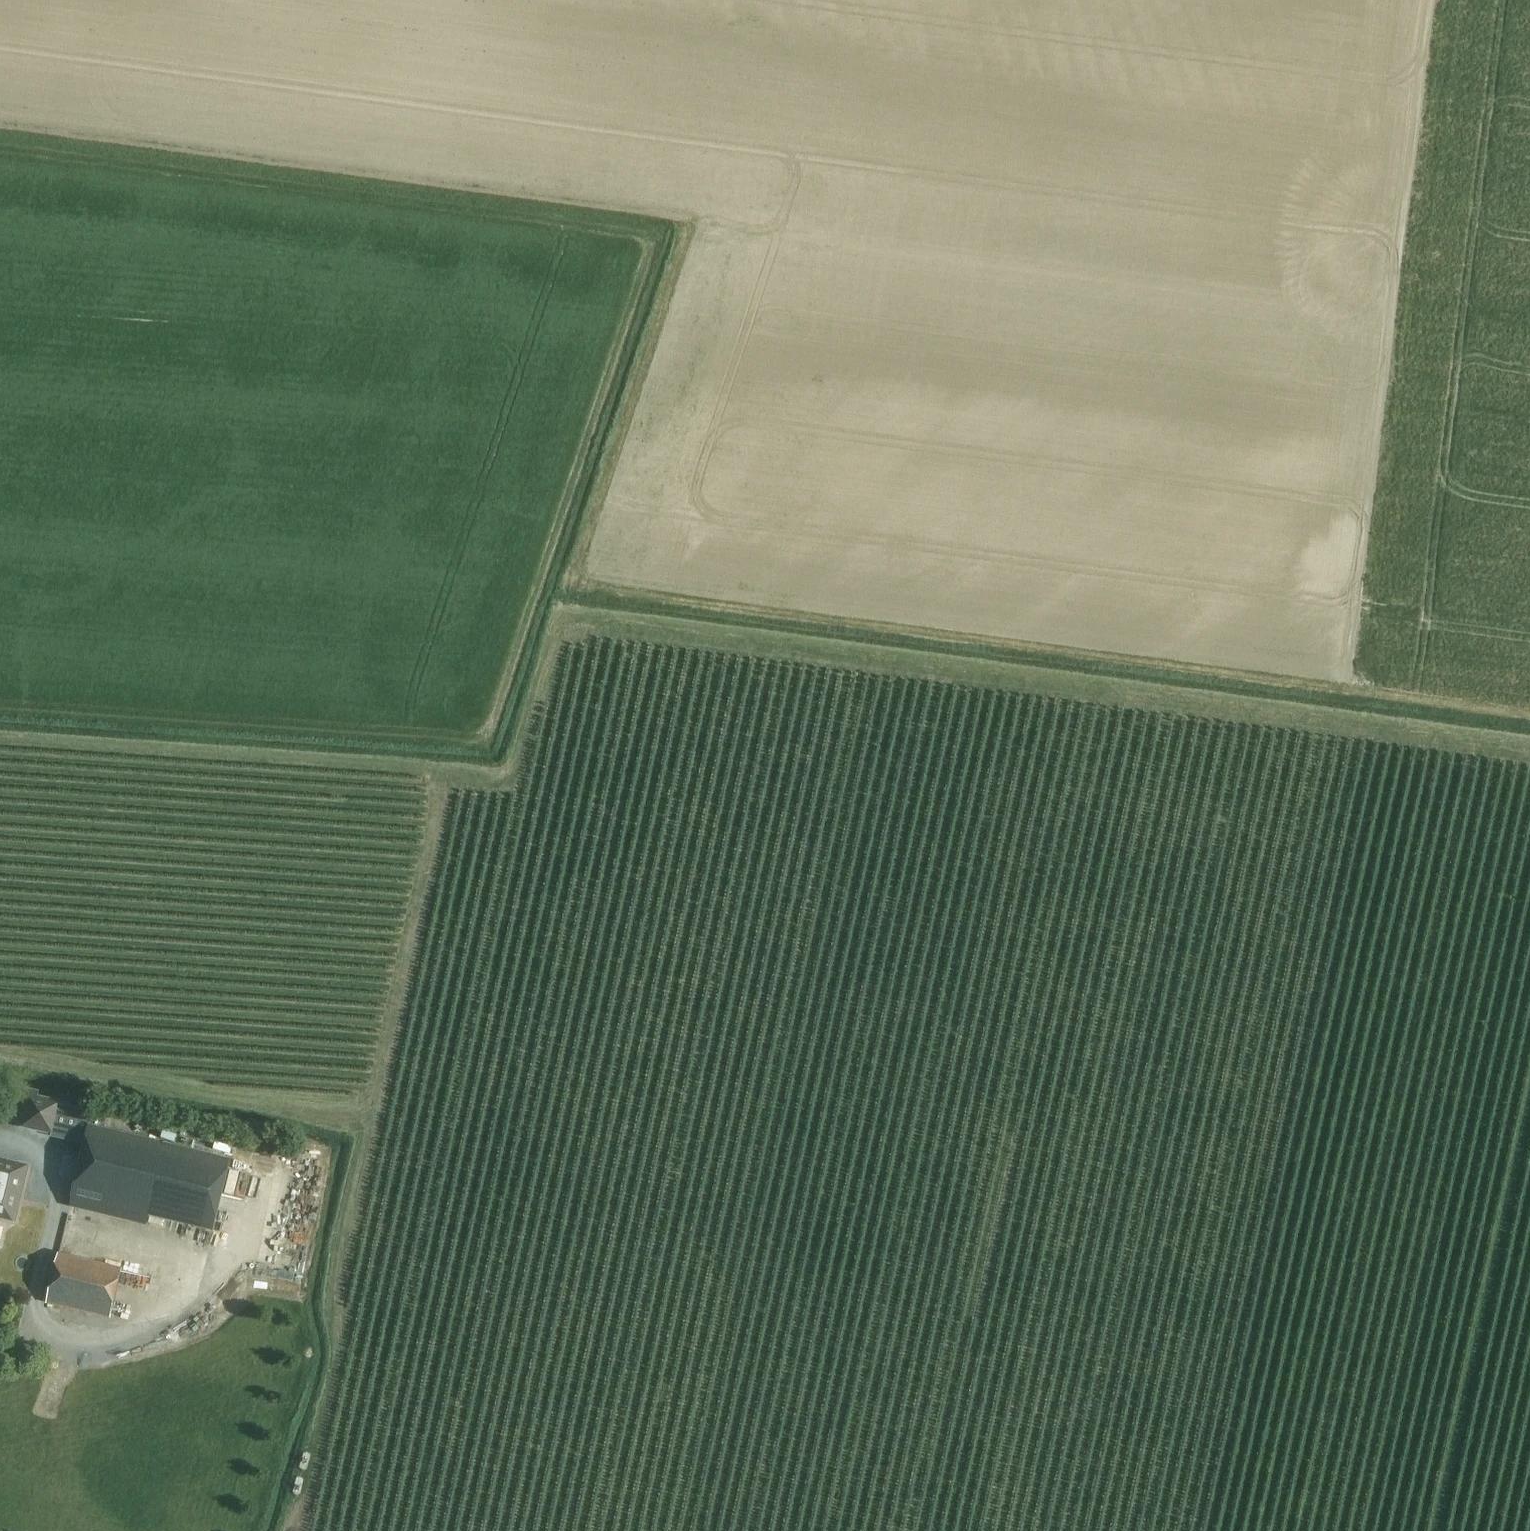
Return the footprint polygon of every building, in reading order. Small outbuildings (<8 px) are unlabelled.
[(27,1124),(56,1131),(62,1101),(38,1096),(39,1092),(24,1088),(21,1100),(32,1103),(27,1124)] [(72,1196),(215,1231),(232,1159),(89,1124),(72,1196)] [(16,1222),(30,1171),(0,1163),(0,1218),(16,1222)] [(269,1165),(267,1180),(278,1182),(280,1167),(269,1165)] [(48,1302),(111,1317),(122,1271),(59,1256),(48,1302)]
